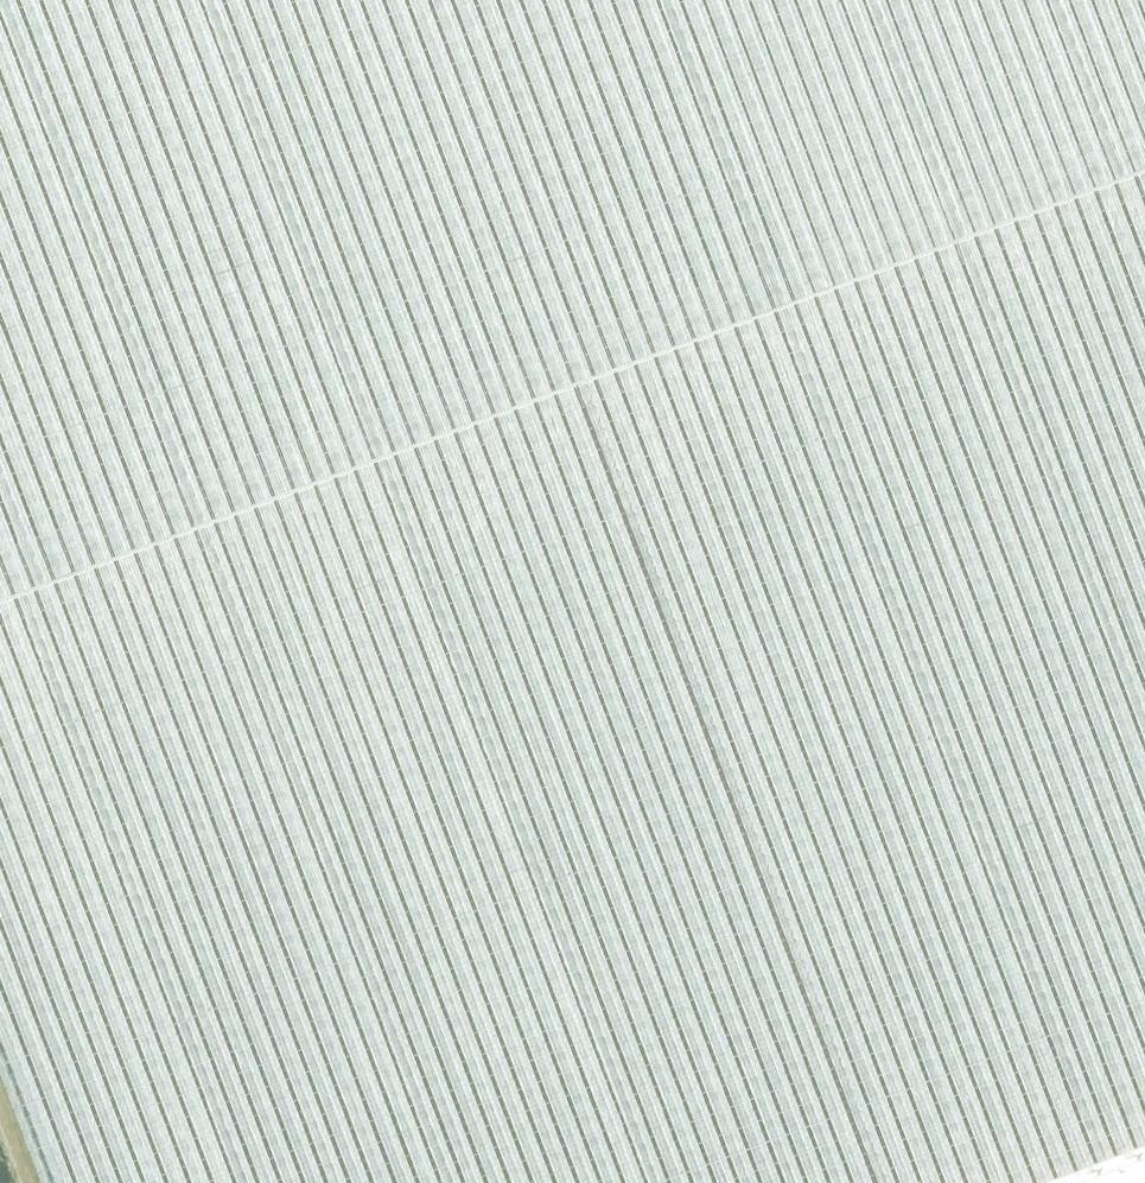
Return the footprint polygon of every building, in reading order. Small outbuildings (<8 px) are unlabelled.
[(45,1182),(1144,1182),(1144,0),(0,0),(0,1064),(45,1182)]
